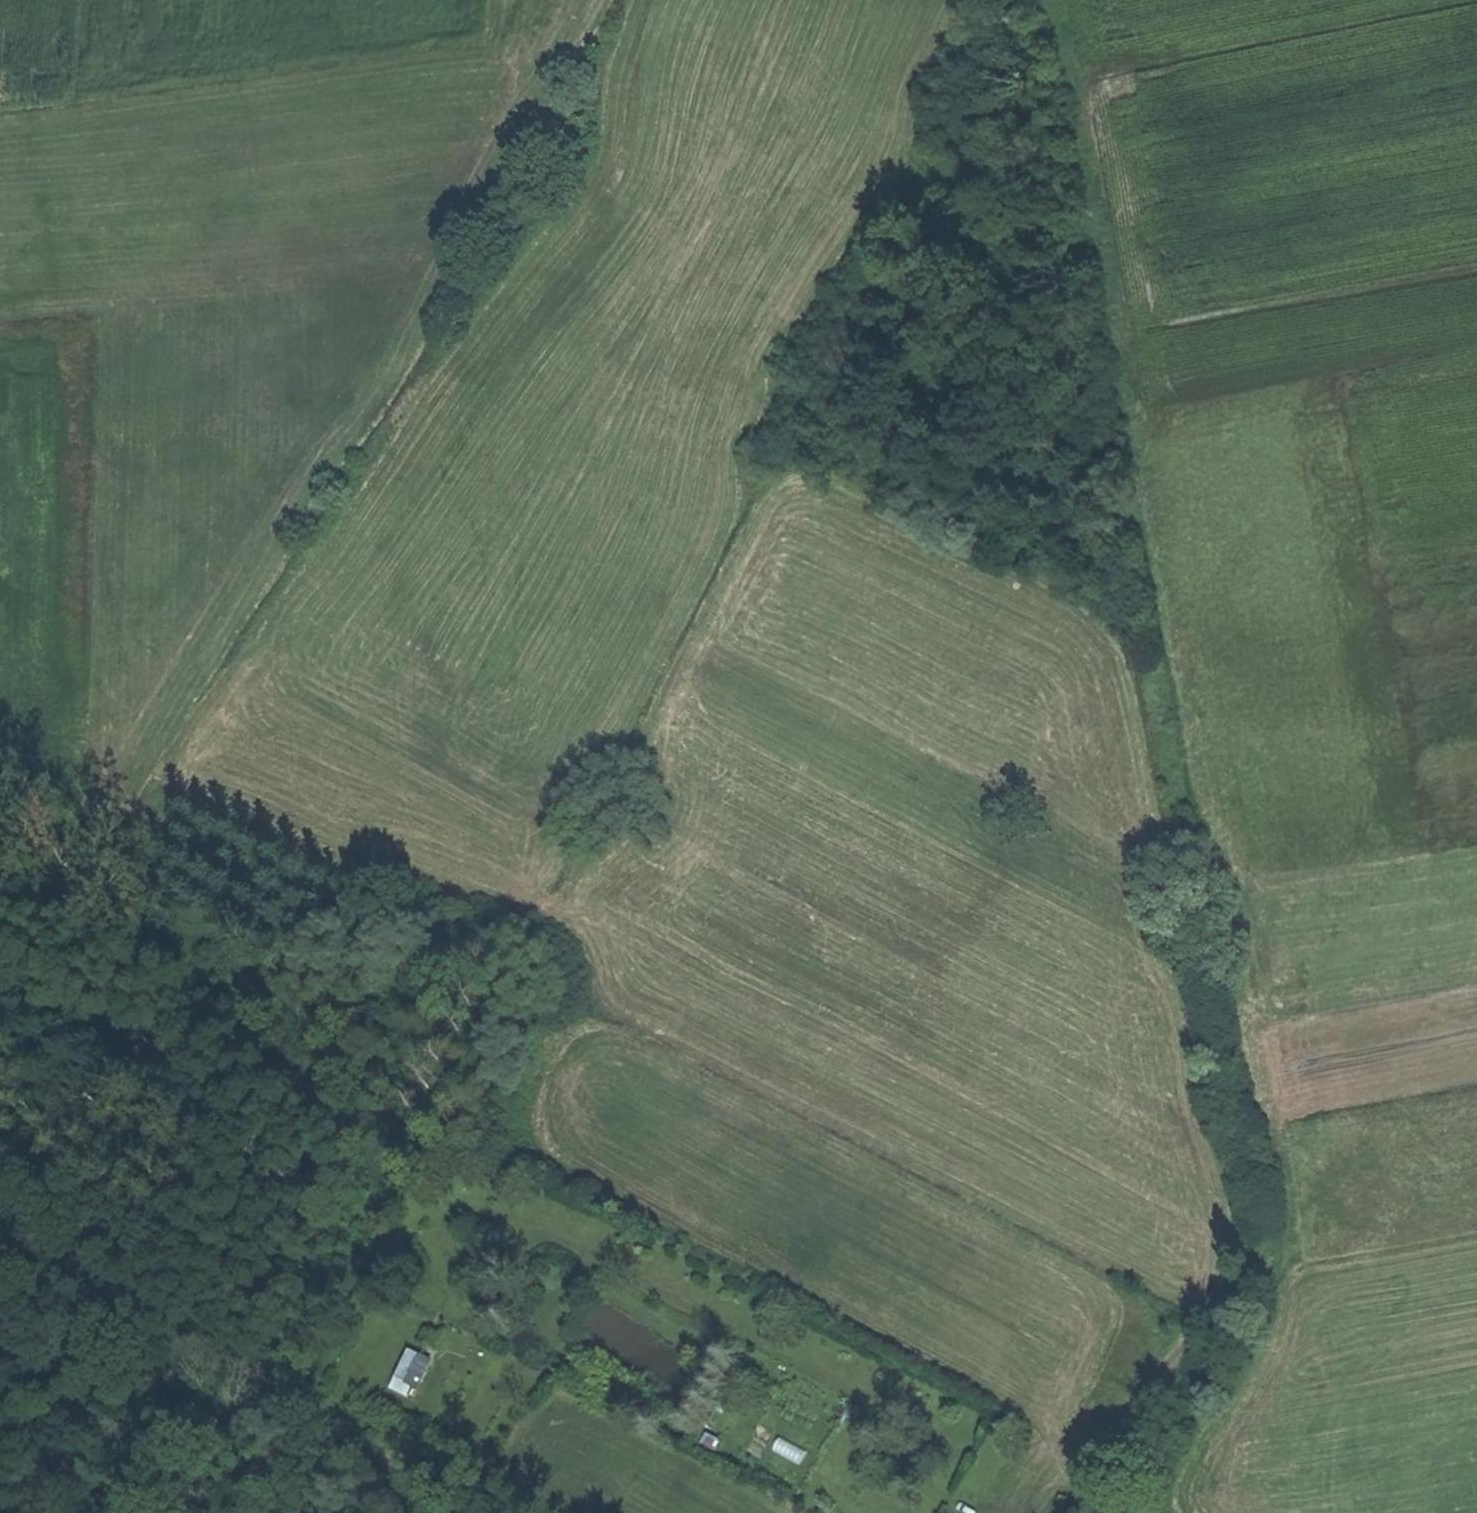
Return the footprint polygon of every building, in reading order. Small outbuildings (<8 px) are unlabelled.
[(408,1346),(390,1386),(412,1396),(431,1356),(408,1346)]
